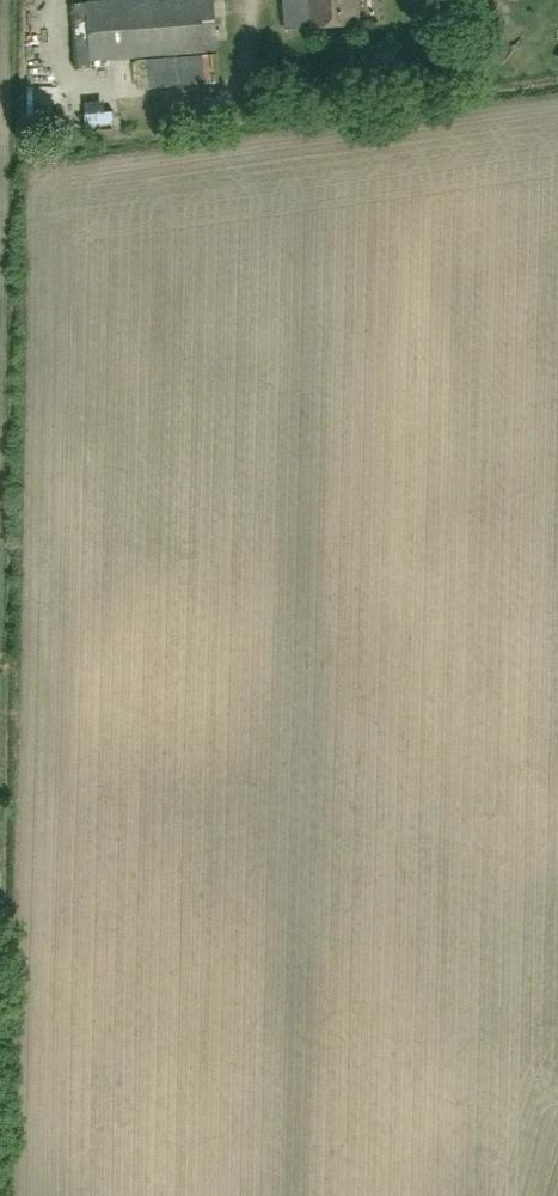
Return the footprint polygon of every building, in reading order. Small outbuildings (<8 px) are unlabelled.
[(91,60),(218,50),(214,0),(117,0),(87,2),(91,60)] [(285,28),(308,26),(361,22),(359,0),(282,0),(285,28)] [(166,86),(164,58),(144,59),(146,88),(166,86)]
